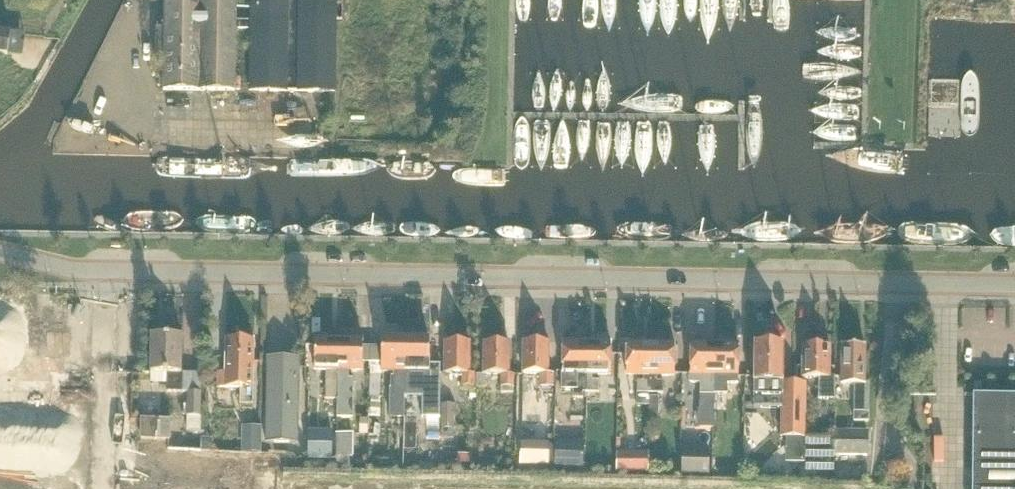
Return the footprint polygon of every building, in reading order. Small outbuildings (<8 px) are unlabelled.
[(236,0),(165,0),(165,31),(157,31),(156,64),(164,64),(164,91),(183,91),(235,92),(236,31),(251,31),(250,92),(336,93),(338,19),(338,0),(252,0),(251,22),(236,22),(236,0)] [(933,18),(926,149),(998,153),(1005,22),(933,18)] [(1014,25),(1006,152),(1014,153),(1014,25)] [(10,33),(0,31),(0,54),(7,55),(10,33)] [(30,304),(0,304),(0,366),(29,366),(29,376),(65,376),(65,356),(30,356),(30,304)] [(182,393),(182,374),(181,374),(181,338),(151,337),(150,374),(166,374),(166,392),(182,393)] [(326,400),(337,400),(339,400),(339,339),(315,339),(315,370),(327,370),(326,400)] [(348,372),(353,372),(353,370),(363,370),(363,340),(339,339),(339,400),(337,400),(336,419),(352,419),(353,381),(348,381),(348,372)] [(254,362),(254,356),(252,356),(252,340),(228,340),(227,373),(218,373),(217,388),(240,388),(240,404),(252,404),(252,362),(254,362)] [(404,418),(404,398),(405,340),(382,340),(382,348),(381,371),(399,371),(398,377),(392,377),(391,418),(404,418)] [(405,340),(404,398),(422,398),(422,418),(440,419),(441,365),(428,365),(429,341),(405,340)] [(474,387),(474,375),(469,375),(469,343),(445,343),(445,375),(462,375),(462,387),(474,387)] [(513,388),(513,375),(509,375),(509,343),(484,343),(484,375),(502,375),(502,388),(513,388)] [(523,368),(523,374),(541,374),(541,387),(553,387),(553,374),(549,374),(549,343),(524,343),(524,368),(523,368)] [(564,343),(564,374),(563,374),(563,391),(574,391),(574,399),(586,399),(586,394),(587,394),(587,343),(564,343)] [(600,394),(600,393),(601,381),(593,381),(593,375),(611,375),(611,343),(587,343),(587,394),(600,394)] [(638,394),(651,394),(651,344),(627,344),(627,375),(644,376),(644,382),(638,382),(638,394)] [(651,344),(651,394),(664,394),(664,382),(658,382),(658,376),(675,376),(676,344),(651,344)] [(700,397),(713,397),(714,345),(691,345),(690,384),(700,384),(700,397)] [(715,345),(714,395),(727,396),(727,383),(720,383),(721,377),(738,377),(739,345),(715,345)] [(782,384),(783,365),(783,346),(755,346),(754,409),(781,409),(781,438),(794,438),(795,384),(782,384)] [(803,379),(818,379),(817,400),(834,401),(835,379),(830,379),(830,347),(804,346),(803,379)] [(381,376),(381,371),(382,348),(370,347),(369,398),(381,398),(381,376)] [(869,424),(869,413),(870,386),(865,386),(866,347),(843,347),(842,385),(856,385),(855,413),(855,424),(869,424)] [(296,444),(299,358),(269,357),(266,443),(296,444)] [(187,393),(201,393),(201,376),(184,376),(184,393),(187,393)] [(476,376),(476,389),(485,389),(486,376),(476,376)] [(805,384),(795,384),(794,438),(804,439),(805,384)] [(187,393),(186,417),(201,418),(201,393),(187,393)] [(647,405),(648,395),(638,394),(638,405),(647,405)] [(726,413),(726,396),(715,396),(715,413),(726,413)] [(972,396),(971,488),(1014,488),(1014,396),(972,396)] [(700,397),(700,416),(712,416),(712,398),(700,397)] [(651,400),(650,415),(659,415),(659,400),(651,400)] [(441,405),(440,440),(453,441),(454,405),(441,405)] [(201,418),(186,417),(186,433),(201,433),(201,418)] [(360,420),(360,437),(369,437),(369,421),(360,420)] [(169,441),(169,422),(141,421),(141,440),(169,441)] [(260,454),(260,430),(248,429),(247,441),(244,441),(244,453),(260,454)] [(332,461),(332,432),(308,431),(307,461),(332,461)] [(835,457),(867,456),(867,433),(835,433),(835,457)] [(335,435),(335,471),(351,472),(351,458),(353,458),(353,435),(335,435)] [(202,440),(201,455),(214,455),(214,441),(202,440)] [(583,468),(583,442),(555,442),(554,468),(583,468)] [(549,444),(520,443),(519,467),(548,468),(549,444)] [(681,449),(681,477),(709,477),(709,449),(681,449)] [(650,455),(618,455),(617,475),(649,476),(650,455)]
